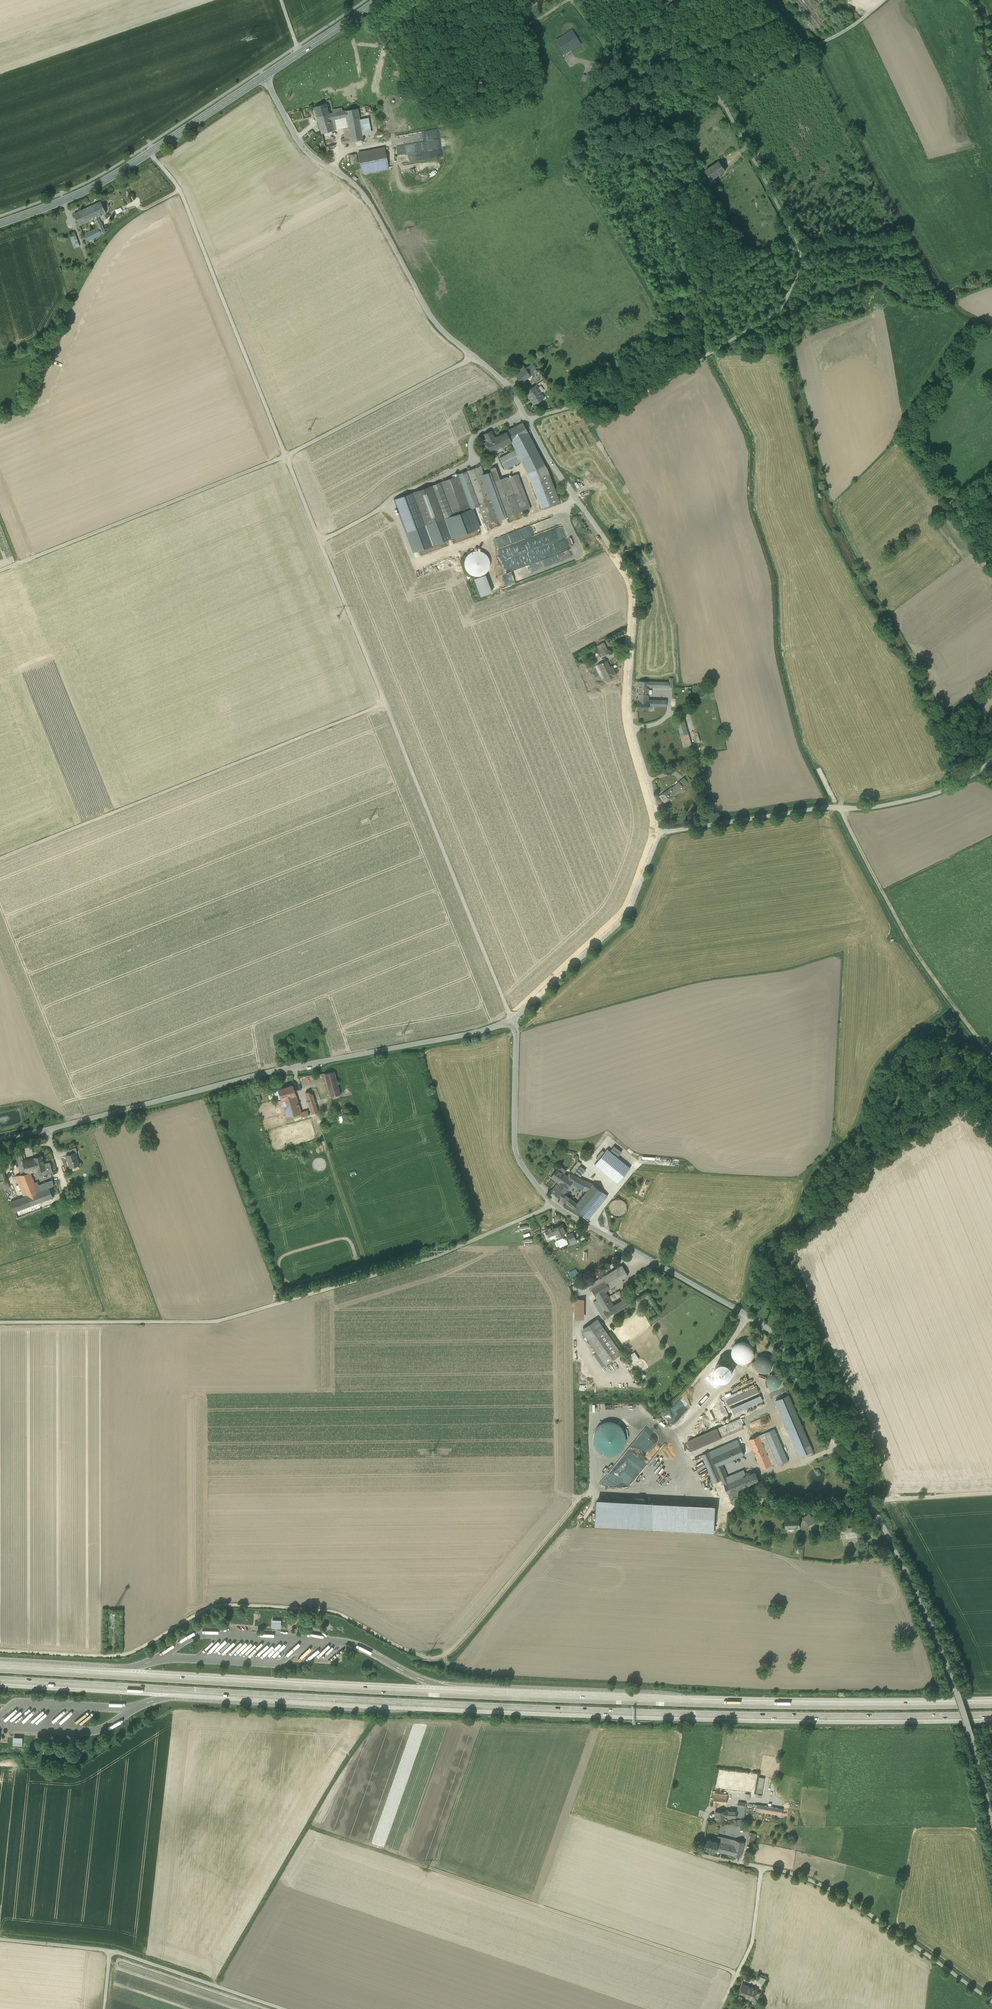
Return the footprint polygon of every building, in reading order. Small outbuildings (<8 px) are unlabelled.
[(561,33),(562,36),(572,30),(575,36),(577,33),(577,30),(575,27),(573,24),(570,23),(567,23),(564,24),(562,27),(560,30),(561,33)] [(562,36),(556,40),(564,53),(571,49),(580,43),(576,37),(575,36),(572,30),(562,36)] [(580,37),(576,37),(580,43),(571,49),(573,52),(576,53),(579,54),(582,53),(584,50),(586,47),(586,44),(585,41),(583,39),(580,37)] [(326,104),(314,107),(318,121),(330,117),(329,114),(326,104)] [(342,108),(332,110),(333,113),(329,114),(330,117),(331,120),(335,119),(346,117),(345,111),(342,111),(342,108)] [(358,109),(345,111),(346,117),(350,137),(351,142),(363,140),(361,130),(361,124),(358,109)] [(330,117),(318,121),(321,134),(334,130),(331,120),(330,117)] [(422,133),(405,135),(405,139),(406,139),(406,143),(420,141),(423,140),(422,133)] [(384,148),(358,153),(362,173),(388,168),(384,148)] [(400,157),(401,162),(429,158),(428,151),(408,153),(408,156),(405,156),(404,156),(400,157)] [(719,161),(706,171),(711,179),(725,170),(719,161)] [(101,202),(93,205),(98,217),(106,213),(101,202)] [(93,205),(85,209),(90,220),(94,219),(98,217),(93,205)] [(85,209),(74,214),(79,226),(90,220),(85,209)] [(98,217),(94,219),(98,228),(102,234),(105,232),(98,217)] [(98,228),(83,235),(86,241),(102,234),(98,228)] [(74,248),(80,246),(77,234),(70,236),(74,248)] [(537,372),(532,364),(525,368),(530,376),(537,372)] [(525,368),(515,375),(517,379),(519,381),(519,382),(522,386),(525,383),(524,381),(530,376),(525,368)] [(529,390),(526,392),(534,405),(544,398),(536,385),(529,390)] [(523,423),(506,431),(506,432),(511,442),(515,450),(520,459),(521,461),(521,460),(538,452),(523,423)] [(495,438),(491,431),(483,435),(487,442),(486,442),(488,448),(488,449),(489,452),(490,452),(491,452),(502,447),(497,437),(495,438)] [(506,432),(497,437),(502,447),(511,442),(506,432)] [(515,450),(499,458),(504,467),(520,459),(515,450)] [(520,459),(504,467),(505,469),(521,461),(521,460),(521,461),(520,459)] [(545,465),(532,471),(535,479),(549,473),(547,468),(545,465)] [(484,474),(481,466),(466,471),(479,505),(486,525),(505,518),(489,472),(484,474)] [(495,468),(489,470),(493,482),(498,480),(497,478),(498,477),(495,468)] [(470,508),(479,505),(466,471),(458,474),(458,476),(470,508)] [(535,479),(530,481),(541,509),(560,501),(549,473),(535,479)] [(498,480),(493,482),(506,517),(530,509),(517,474),(508,478),(507,476),(498,480)] [(458,476),(441,482),(453,515),(470,509),(470,508),(458,476)] [(441,482),(432,485),(445,518),(453,515),(441,482)] [(445,518),(432,485),(413,492),(425,526),(445,518)] [(413,492),(393,500),(406,533),(425,526),(413,492)] [(498,537),(527,537),(535,533),(533,526),(531,526),(522,530),(518,530),(510,533),(511,533),(506,535),(504,535),(498,537)] [(451,531),(432,538),(452,538),(465,533),(465,527),(462,527),(456,529),(454,530),(450,531),(451,531)] [(520,539),(520,537),(495,539),(496,547),(507,546),(506,542),(514,541),(514,539),(520,539)] [(520,547),(521,550),(550,541),(549,537),(532,537),(527,538),(529,538),(514,543),(518,543),(518,547),(520,547)] [(477,553),(478,559),(466,562),(467,566),(465,567),(468,577),(489,572),(484,551),(477,553)] [(609,652),(603,642),(597,646),(602,656),(609,652)] [(611,670),(606,660),(598,665),(606,680),(614,676),(616,675),(613,669),(611,670)] [(649,682),(639,681),(638,702),(648,702),(648,700),(648,687),(649,682)] [(648,702),(638,702),(637,702),(637,710),(642,710),(646,711),(646,710),(647,710),(647,705),(648,705),(648,704),(648,702)] [(683,720),(677,721),(681,736),(687,734),(683,720)] [(684,778),(672,789),(676,793),(688,783),(684,778)] [(672,789),(671,790),(670,789),(660,796),(665,802),(673,797),(676,793),(672,789)] [(334,1071),(324,1073),(330,1097),(340,1094),(334,1071)] [(292,1085),(278,1089),(281,1099),(295,1095),(292,1085)] [(312,1094),(308,1092),(306,1092),(311,1108),(313,1113),(317,1112),(312,1094)] [(295,1095),(281,1099),(288,1121),(313,1113),(311,1108),(300,1112),(295,1095)] [(626,1160),(631,1153),(617,1143),(612,1150),(626,1160)] [(630,1168),(607,1149),(594,1164),(617,1183),(630,1168)] [(70,1154),(66,1155),(71,1167),(79,1164),(75,1152),(70,1154)] [(42,1155),(34,1157),(37,1171),(38,1172),(43,1170),(44,1175),(53,1173),(50,1162),(44,1164),(42,1155)] [(23,1160),(22,1160),(22,1161),(25,1173),(21,1175),(15,1176),(24,1197),(36,1192),(34,1187),(29,1173),(37,1171),(34,1157),(23,1160)] [(22,1161),(17,1162),(21,1175),(25,1173),(22,1161)] [(578,1161),(570,1171),(574,1173),(581,1163),(578,1161)] [(563,1168),(559,1165),(556,1169),(551,1177),(559,1183),(561,1184),(567,1175),(564,1173),(565,1172),(562,1170),(563,1168)] [(561,1184),(559,1183),(552,1192),(561,1199),(565,1194),(564,1193),(571,1183),(586,1192),(593,1184),(576,1176),(569,1173),(567,1175),(561,1184)] [(0,1181),(4,1192),(11,1189),(6,1179),(0,1181)] [(53,1180),(34,1187),(36,1192),(49,1187),(50,1187),(54,1185),(53,1180)] [(577,1203),(573,1208),(582,1216),(602,1191),(593,1184),(586,1192),(577,1203)] [(24,1197),(11,1202),(14,1212),(15,1212),(39,1203),(53,1197),(51,1190),(50,1187),(49,1187),(36,1192),(24,1197)] [(602,1191),(582,1216),(588,1220),(607,1196),(602,1191)] [(577,1203),(569,1197),(565,1202),(573,1208),(577,1203)] [(39,1203),(15,1212),(17,1218),(41,1209),(39,1203)] [(562,1224),(553,1228),(552,1226),(545,1229),(546,1231),(545,1232),(546,1233),(547,1233),(549,1237),(555,1234),(556,1237),(566,1233),(562,1224)] [(572,1233),(566,1235),(569,1242),(575,1239),(572,1233)] [(622,1265),(602,1277),(605,1280),(610,1289),(623,1281),(622,1279),(628,1275),(622,1265)] [(602,1277),(589,1285),(591,1288),(605,1280),(602,1277)] [(591,1288),(590,1289),(595,1297),(605,1291),(610,1289),(605,1280),(591,1288)] [(605,1291),(595,1297),(597,1300),(593,1302),(603,1319),(610,1314),(615,1311),(611,1306),(613,1305),(605,1291)] [(619,1291),(609,1295),(611,1299),(620,1295),(619,1291)] [(624,1298),(615,1304),(613,1305),(611,1306),(615,1311),(617,1310),(618,1310),(627,1304),(624,1298)] [(584,1299),(574,1299),(574,1318),(584,1318),(584,1299)] [(621,1353),(598,1320),(582,1332),(605,1365),(621,1353)] [(753,1356),(754,1352),(753,1347),(751,1344),(747,1341),(743,1341),(738,1341),(735,1344),(732,1348),(732,1352),(733,1356),(735,1360),(739,1362),(743,1363),(747,1362),(751,1360),(753,1356)] [(635,1352),(627,1357),(631,1363),(639,1359),(635,1352)] [(772,1367),(773,1363),(772,1360),(770,1357),(767,1355),(764,1354),(760,1355),(757,1357),(755,1360),(754,1364),(755,1367),(757,1370),(760,1372),(764,1373),(767,1372),(770,1370),(772,1367)] [(781,1383),(781,1381),(781,1378),(779,1376),(777,1374),(774,1373),(771,1374),(769,1376),(767,1378),(767,1381),(767,1384),(769,1386),(771,1388),(774,1388),(777,1387),(779,1386),(781,1383)] [(726,1376),(717,1381),(719,1385),(728,1380),(726,1376)] [(685,1421),(714,1393),(705,1390),(704,1387),(702,1388),(701,1391),(702,1392),(697,1394),(698,1395),(699,1399),(693,1400),(693,1402),(690,1402),(691,1403),(686,1405),(686,1402),(689,1403),(688,1401),(692,1400),(689,1399),(688,1397),(690,1393),(687,1396),(687,1397),(681,1399),(683,1403),(682,1406),(686,1410),(683,1421),(683,1422),(685,1422),(685,1421)] [(757,1387),(727,1400),(733,1414),(762,1401),(757,1387)] [(785,1387),(772,1392),(775,1401),(789,1395),(785,1387)] [(812,1451),(789,1395),(775,1401),(799,1457),(812,1451)] [(740,1418),(688,1441),(691,1449),(743,1426),(740,1418)] [(644,1426),(598,1482),(599,1483),(630,1486),(631,1487),(666,1444),(644,1426)] [(788,1461),(774,1429),(765,1433),(777,1462),(779,1465),(788,1461)] [(777,1462),(765,1433),(759,1435),(772,1465),(777,1462)] [(759,1435),(749,1439),(762,1469),(772,1465),(759,1435)] [(716,1467),(712,1457),(740,1445),(738,1439),(702,1455),(714,1483),(722,1480),(716,1467)] [(740,1445),(712,1457),(716,1467),(722,1464),(744,1455),(740,1445)] [(739,1478),(729,1482),(722,1464),(716,1467),(722,1480),(728,1494),(739,1489),(748,1485),(744,1476),(739,1478)] [(755,1471),(744,1476),(748,1485),(759,1481),(755,1471)] [(739,1489),(728,1494),(731,1501),(742,1496),(739,1489)] [(596,1499),(596,1503),(715,1509),(716,1505),(596,1499)] [(715,1509),(596,1503),(594,1523),(648,1526),(648,1529),(660,1530),(661,1526),(714,1529),(715,1509)] [(810,1514),(804,1517),(807,1524),(808,1526),(814,1522),(810,1514)] [(799,1516),(785,1517),(786,1528),(800,1527),(799,1525),(799,1518),(799,1516)] [(648,1526),(594,1523),(594,1527),(714,1533),(714,1529),(661,1526),(660,1530),(648,1529),(648,1526)] [(860,1526),(851,1528),(852,1529),(847,1529),(848,1535),(853,1534),(854,1535),(861,1533),(860,1530),(861,1530),(860,1526)] [(281,1620),(272,1619),(271,1628),(281,1628),(281,1620)] [(214,1640),(205,1649),(206,1651),(213,1644),(214,1645),(217,1643),(214,1640)] [(11,1719),(21,1713),(17,1708),(4,1718),(6,1720),(10,1717),(11,1719)] [(22,1737),(13,1737),(13,1745),(22,1745),(22,1737)] [(764,1778),(759,1777),(756,1796),(761,1797),(764,1778)] [(727,1794),(715,1793),(713,1807),(717,1807),(718,1802),(726,1803),(727,1794)] [(779,1808),(761,1805),(760,1811),(778,1814),(779,1808)] [(736,1817),(737,1811),(726,1810),(726,1811),(715,1811),(715,1819),(728,1819),(728,1817),(736,1817)] [(748,1846),(753,1847),(756,1833),(750,1833),(748,1846)] [(718,1841),(707,1839),(705,1848),(719,1852),(721,1842),(718,1841)] [(741,1857),(744,1842),(736,1840),(735,1841),(735,1845),(721,1842),(719,1852),(741,1857)] [(758,1989),(742,1984),(739,1994),(754,1999),(757,1991),(758,1989)]
